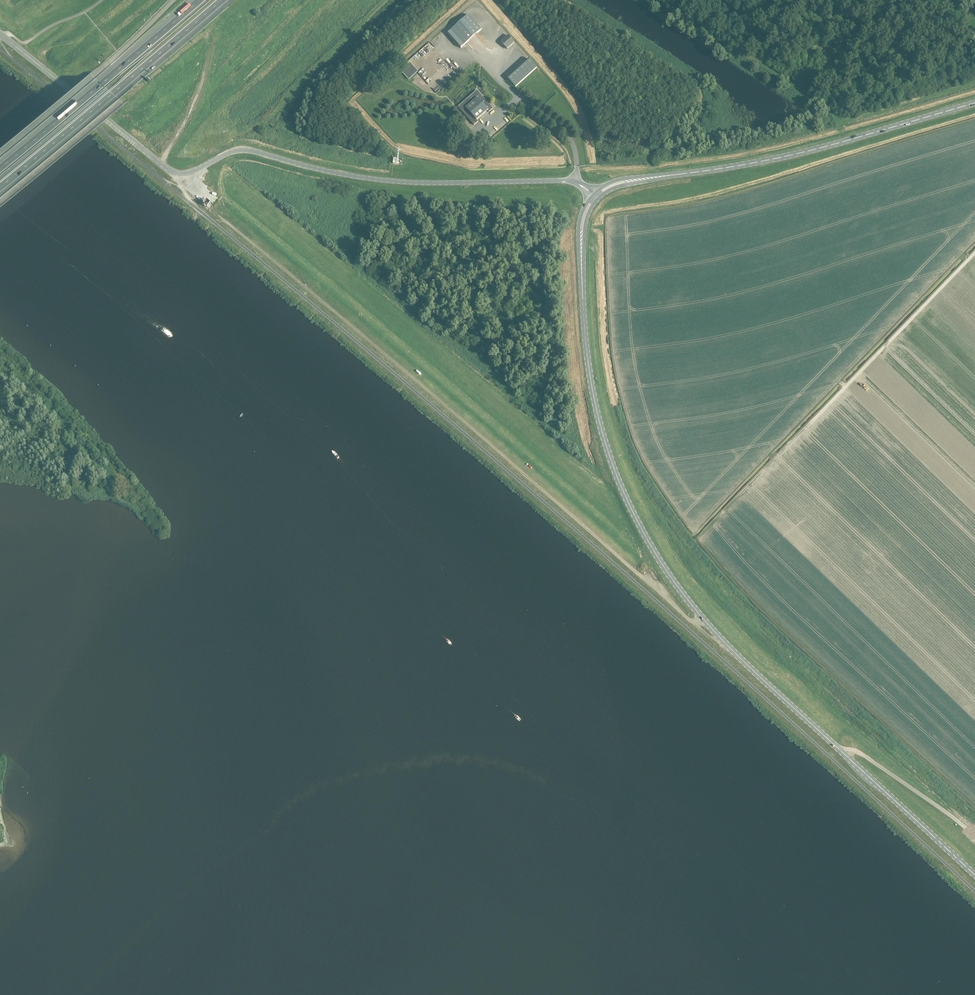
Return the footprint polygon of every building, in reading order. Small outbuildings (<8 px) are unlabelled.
[(461,48),(481,30),(468,15),(448,33),(461,48)] [(500,42),(507,49),(514,43),(507,35),(500,42)] [(507,78),(516,87),(537,67),(528,58),(507,78)] [(402,72),(411,64),(410,62),(400,70),(402,72)] [(402,72),(404,74),(413,66),(411,64),(402,72)] [(415,67),(413,66),(404,74),(405,75),(415,67)] [(415,67),(405,75),(407,77),(416,69),(415,67)] [(416,69),(407,77),(408,79),(418,71),(416,69)] [(458,107),(474,125),(478,122),(476,120),(487,110),(489,112),(493,109),(477,90),(458,107)] [(33,123),(32,125),(44,135),(46,134),(47,132),(35,123),(33,123)] [(52,139),(51,141),(63,150),(65,150),(66,148),(54,138),(52,139)]
